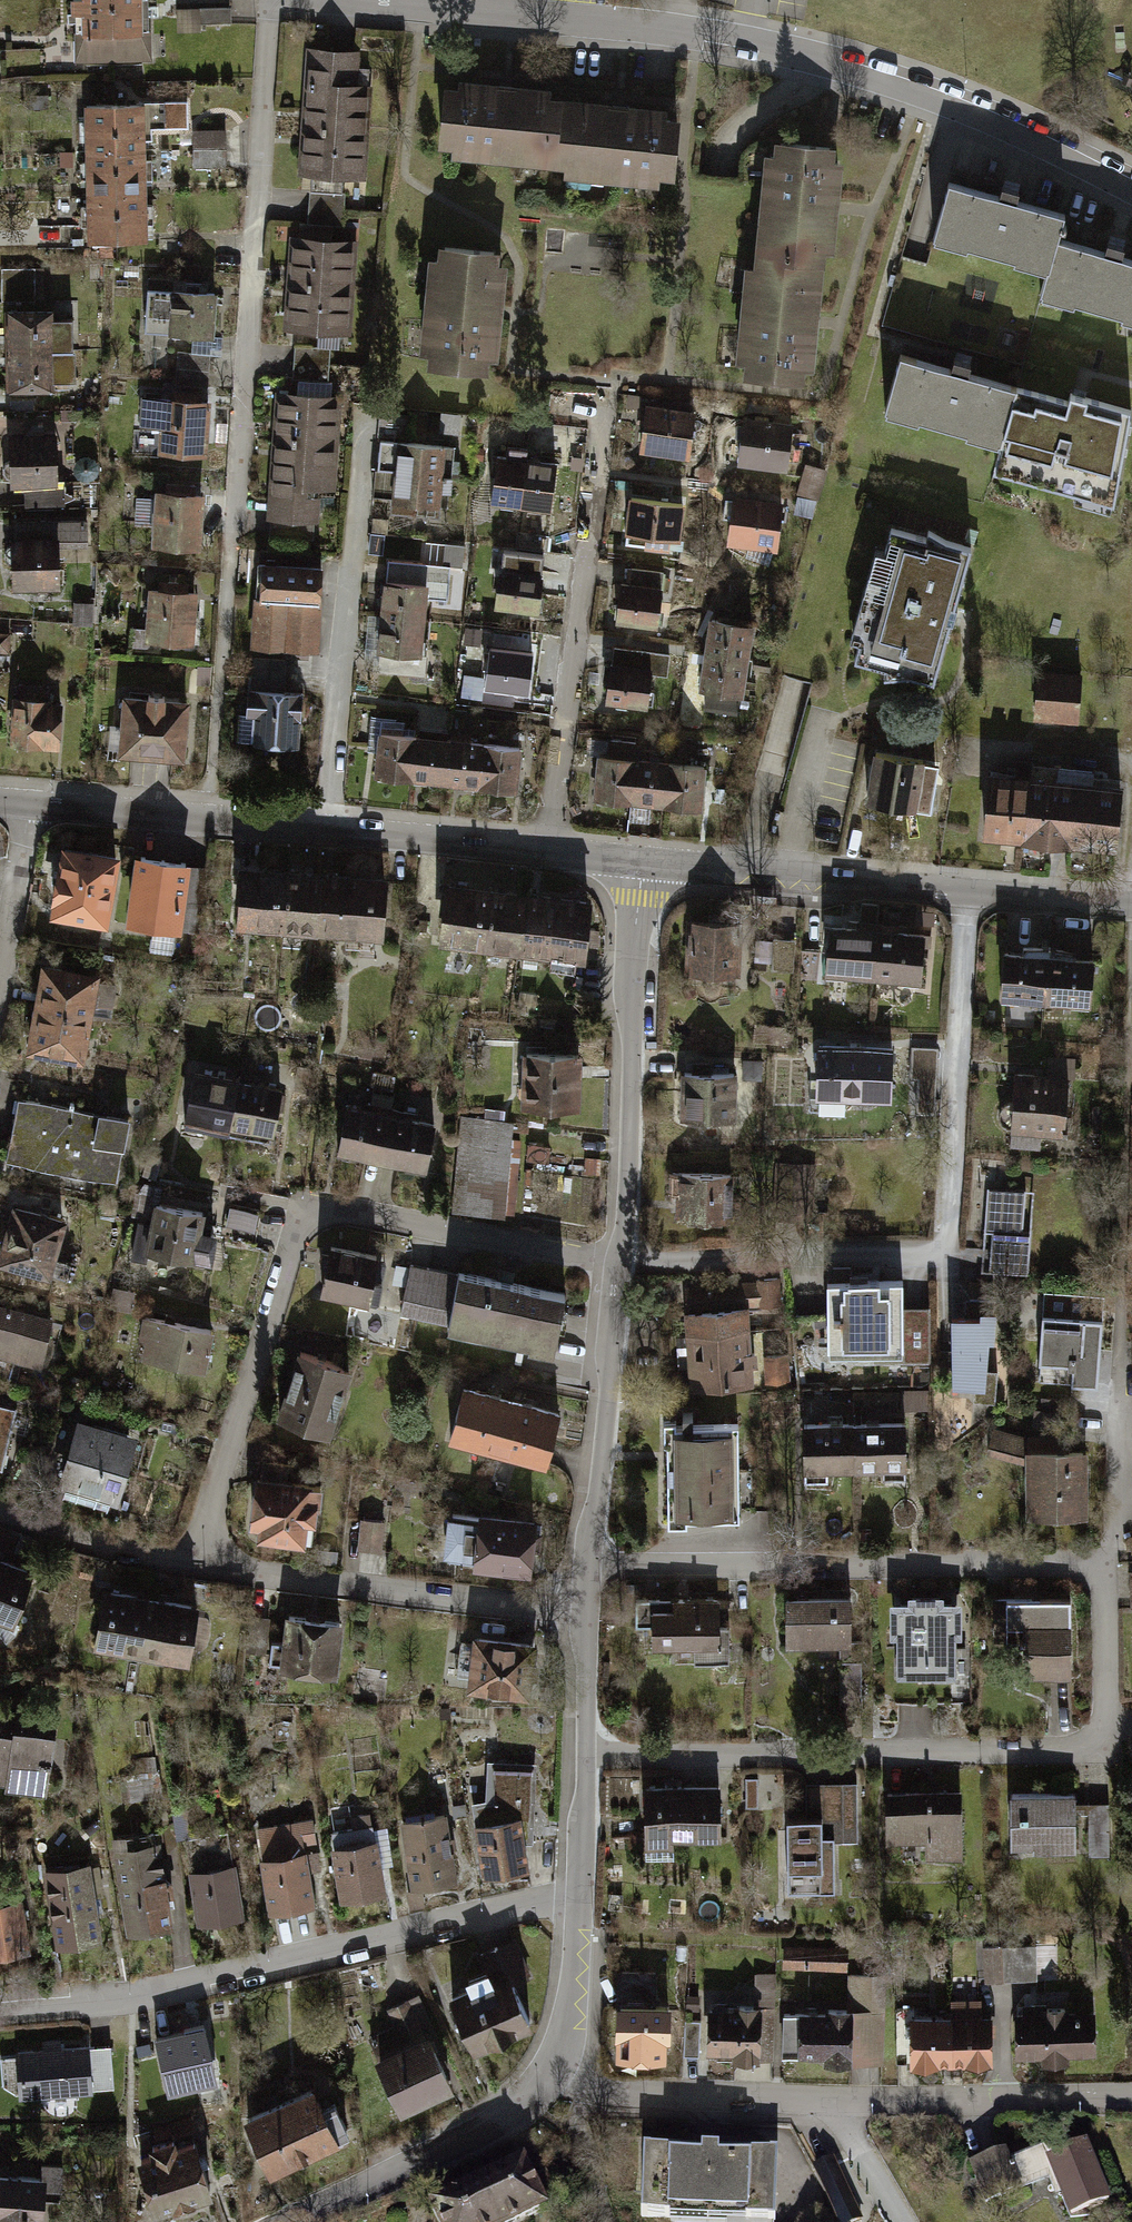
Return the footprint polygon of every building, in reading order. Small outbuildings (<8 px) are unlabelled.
[(94,42),(157,40),(156,0),(93,0),(94,42)] [(183,27),(235,24),(234,6),(181,9),(183,27)] [(383,54),(319,50),(311,176),(375,179),(383,54)] [(449,85),(435,84),(432,143),(444,144),(444,155),(554,162),(553,176),(655,182),(656,172),(672,173),(675,118),(661,117),(661,103),(551,96),(552,81),(449,75),(449,85)] [(167,102),(167,125),(192,125),(191,101),(167,102)] [(157,103),(94,105),(98,245),(161,243),(157,103)] [(853,164),(854,151),(794,147),(793,159),(783,159),(775,269),(760,268),(753,369),(763,370),(762,386),(818,390),(819,375),(833,376),(841,266),(856,267),(863,165),(853,164)] [(941,173),(923,234),(1037,267),(1029,293),(1131,323),(1131,257),(1123,254),(1126,243),(1105,237),(1102,248),(1060,236),(1068,210),(1017,195),(1020,184),(1000,178),(996,189),(941,173)] [(364,239),(300,236),(295,334),(359,337),(364,239)] [(513,256),(451,251),(450,265),(439,264),(432,357),(444,358),(443,375),(500,379),(501,364),(514,365),(522,269),(512,269),(513,256)] [(6,296),(38,297),(38,269),(6,268),(6,296)] [(225,293),(175,289),(170,345),(221,349),(225,293)] [(58,310),(12,313),(19,401),(65,398),(58,310)] [(951,367),(896,351),(878,412),(996,445),(1013,384),(972,374),(975,362),(955,356),(951,367)] [(179,380),(211,382),(212,353),(180,352),(179,380)] [(1013,384),(990,467),(1113,501),(1131,407),(1131,406),(1068,389),(1065,399),(1013,384)] [(279,396),(275,441),(337,446),(341,401),(279,396)] [(220,401),(142,399),(141,426),(167,426),(166,459),(218,461),(220,401)] [(710,408),(653,402),(648,456),(705,462),(710,408)] [(805,422),(749,417),(744,471),(800,476),(805,422)] [(463,436),(403,433),(398,516),(458,520),(463,436)] [(72,436),(19,438),(21,490),(73,488),(72,436)] [(267,533),(311,537),(315,487),(333,489),(337,446),(275,441),(267,533)] [(556,464),(499,457),(493,504),(550,512),(556,464)] [(215,496),(166,492),(162,549),(211,553),(215,496)] [(692,550),(697,503),(635,496),(630,543),(692,550)] [(141,497),(140,520),(156,521),(156,497),(141,497)] [(797,503),(741,498),(736,552),(792,557),(797,503)] [(97,553),(96,522),(21,523),(23,598),(77,597),(76,554),(97,553)] [(934,540),(901,530),(869,633),(887,639),(884,649),(897,653),(894,662),(948,679),(984,565),(970,560),(975,544),(937,532),(934,540)] [(259,566),(253,648),(315,652),(321,571),(259,566)] [(631,571),(631,582),(666,581),(665,569),(631,571)] [(559,578),(510,572),(505,614),(554,620),(559,578)] [(442,586),(392,583),(388,665),(438,667),(442,586)] [(679,589),(631,584),(626,629),(674,634),(679,589)] [(208,593),(158,592),(157,628),(139,628),(139,647),(206,649),(208,593)] [(753,626),(712,620),(701,690),(709,691),(707,708),(736,713),(739,696),(742,696),(753,626)] [(549,656),(499,650),(494,693),(544,699),(549,656)] [(668,670),(620,664),(615,710),(663,715),(668,670)] [(1092,675),(1040,676),(1041,725),(1092,724),(1092,675)] [(316,690),(254,687),(251,754),(312,758),(316,690)] [(203,696),(130,694),(129,763),(201,765),(203,696)] [(76,701),(20,702),(21,760),(77,759),(76,701)] [(537,753),(386,736),(381,784),(531,801),(537,753)] [(876,810),(929,815),(934,760),(882,755),(876,810)] [(706,769),(602,759),(598,801),(702,811),(706,769)] [(1124,783),(986,776),(983,837),(1120,848),(1124,783)] [(135,861),(67,857),(63,926),(131,930),(135,861)] [(199,867),(144,864),(140,932),(194,936),(199,867)] [(382,932),(386,881),(244,870),(240,921),(382,932)] [(583,957),(589,904),(448,887),(442,941),(583,957)] [(753,925),(694,922),(692,979),(751,981),(753,925)] [(839,929),(837,980),(934,984),(936,933),(839,929)] [(798,969),(798,939),(776,939),(775,969),(798,969)] [(1109,960),(1010,956),(1008,1008),(1107,1012),(1109,960)] [(113,972),(51,964),(39,1061),(100,1069),(113,972)] [(823,1045),(821,1101),(904,1103),(905,1047),(823,1045)] [(536,1052),(532,1109),(594,1114),(598,1056),(536,1052)] [(1083,1071),(1022,1065),(1015,1144),(1076,1149),(1083,1071)] [(748,1072),(681,1071),(681,1143),(747,1143),(748,1072)] [(292,1142),(300,1094),(202,1077),(194,1124),(292,1142)] [(148,1119),(23,1100),(12,1167),(137,1186),(148,1119)] [(440,1173),(448,1126),(351,1108),(342,1156),(440,1173)] [(530,1122),(469,1117),(461,1213),(523,1218),(530,1122)] [(735,1170),(676,1171),(676,1221),(736,1220),(735,1170)] [(233,1195),(166,1186),(154,1272),(221,1282),(233,1195)] [(1040,1194),(989,1193),(986,1286),(1038,1288),(1040,1194)] [(234,1206),(230,1226),(258,1232),(262,1211),(234,1206)] [(13,1225),(13,1279),(70,1280),(71,1226),(13,1225)] [(344,1245),(329,1296),(379,1311),(394,1260),(344,1245)] [(463,1272),(412,1264),(404,1310),(457,1318),(454,1338),(566,1356),(577,1291),(463,1272)] [(908,1279),(833,1281),(835,1356),(910,1354),(908,1279)] [(780,1281),(687,1290),(691,1337),(753,1331),(750,1303),(782,1300),(780,1281)] [(141,1313),(142,1284),(109,1282),(107,1311),(141,1313)] [(54,1366),(63,1315),(0,1304),(0,1357),(54,1366)] [(984,1310),(983,1317),(955,1318),(962,1395),(992,1393),(997,1310),(984,1310)] [(1046,1383),(1103,1386),(1107,1320),(1050,1317),(1046,1383)] [(226,1330),(157,1321),(151,1367),(220,1376),(226,1330)] [(753,1331),(691,1337),(696,1382),(757,1376),(753,1331)] [(276,1429),(339,1455),(372,1375),(309,1349),(276,1429)] [(793,1381),(792,1354),(767,1355),(768,1382),(793,1381)] [(466,1386),(452,1438),(504,1451),(518,1400),(466,1386)] [(929,1392),(904,1393),(904,1409),(930,1409),(929,1392)] [(569,1414),(518,1400),(504,1451),(556,1465),(569,1414)] [(2,1469),(16,1410),(0,1407),(0,1468),(2,1469)] [(130,1517),(151,1434),(93,1419),(71,1502),(130,1517)] [(814,1421),(814,1466),(865,1466),(866,1421),(814,1421)] [(918,1467),(918,1422),(866,1421),(865,1466),(918,1467)] [(742,1429),(681,1430),(682,1516),(743,1515),(742,1429)] [(996,1450),(1035,1460),(1035,1514),(1094,1515),(1093,1451),(1067,1451),(1066,1442),(1038,1441),(1001,1431),(996,1450)] [(258,1546),(327,1548),(329,1480),(260,1478),(258,1546)] [(544,1573),(548,1515),(483,1511),(483,1518),(449,1516),(447,1559),(483,1561),(483,1569),(544,1573)] [(385,1549),(387,1521),(363,1519),(361,1547),(385,1549)] [(0,1556),(0,1622),(31,1633),(51,1574),(0,1556)] [(998,1591),(1000,1624),(1036,1622),(1040,1678),(1085,1675),(1079,1586),(998,1591)] [(212,1610),(114,1591),(103,1650),(200,1669),(212,1610)] [(678,1610),(657,1609),(656,1646),(734,1647),(735,1593),(678,1591),(678,1610)] [(951,1604),(951,1591),(921,1592),(921,1603),(900,1603),(900,1635),(909,1634),(910,1676),(961,1675),(960,1636),(968,1636),(968,1603),(951,1604)] [(792,1646),(863,1644),(861,1595),(790,1598),(792,1646)] [(362,1615),(289,1611),(284,1685),(357,1690),(362,1615)] [(547,1639),(477,1634),(472,1701),(542,1706),(547,1639)] [(74,1742),(0,1735),(0,1794),(68,1800),(74,1742)] [(527,1874),(523,1837),(529,1837),(533,1766),(493,1765),(493,1803),(473,1806),(484,1879),(527,1874)] [(850,1776),(810,1777),(811,1807),(791,1808),(793,1866),(840,1864),(839,1837),(852,1837),(850,1776)] [(726,1786),(646,1793),(652,1860),(687,1857),(686,1845),(731,1841),(726,1786)] [(894,1844),(941,1842),(941,1857),(972,1856),(969,1787),(891,1790),(894,1844)] [(1114,1795),(1017,1794),(1016,1854),(1113,1855),(1114,1795)] [(453,1814),(403,1819),(410,1888),(460,1883),(453,1814)] [(386,1836),(337,1845),(348,1906),(397,1898),(386,1836)] [(176,1838),(117,1850),(135,1940),(194,1928),(176,1838)] [(264,1855),(278,1917),(330,1905),(317,1843),(264,1855)] [(108,1865),(54,1874),(69,1956),(123,1946),(108,1865)] [(194,1875),(205,1928),(254,1918),(243,1866),(194,1875)] [(47,1957),(38,1902),(0,1908),(0,1948),(2,1964),(47,1957)] [(783,1944),(784,1970),(853,1967),(852,1941),(783,1944)] [(1035,1945),(984,1948),(986,1985),(1037,1982),(1035,1945)] [(506,1961),(444,1991),(475,2055),(537,2025),(506,1961)] [(627,1982),(628,2012),(680,2011),(679,1981),(627,1982)] [(769,2001),(712,2002),(712,2055),(741,2055),(741,2066),(763,2066),(763,2054),(769,2054),(769,2001)] [(800,2060),(861,2061),(862,2004),(801,2003),(800,2010),(786,2010),(785,2047),(801,2048),(800,2060)] [(1016,2007),(1018,2055),(1103,2051),(1101,2003),(1016,2007)] [(686,2044),(685,2010),(680,2011),(628,2012),(622,2012),(623,2041),(630,2041),(631,2062),(676,2061),(675,2044),(686,2044)] [(997,2068),(998,2012),(904,2011),(903,2068),(997,2068)] [(703,2054),(704,2020),(688,2019),(687,2054),(703,2054)] [(103,2021),(31,2022),(31,2098),(119,2097),(119,2048),(104,2048),(103,2021)] [(205,2023),(155,2034),(168,2091),(218,2079),(205,2023)] [(374,2055),(405,2115),(459,2088),(428,2028),(374,2055)] [(253,2120),(283,2183),(359,2147),(329,2085),(253,2120)] [(144,2158),(169,2221),(173,2221),(231,2200),(206,2134),(144,2158)] [(635,2143),(633,2221),(769,2221),(771,2146),(635,2143)] [(1048,2162),(1074,2221),(1080,2221),(1118,2206),(1091,2143),(1048,2162)] [(1008,2144),(963,2165),(984,2210),(1029,2189),(1008,2144)] [(8,2220),(8,2221),(80,2221),(80,2154),(0,2154),(0,2220),(8,2220)] [(442,2221),(560,2221),(564,2220),(535,2162),(436,2209),(442,2221)]
